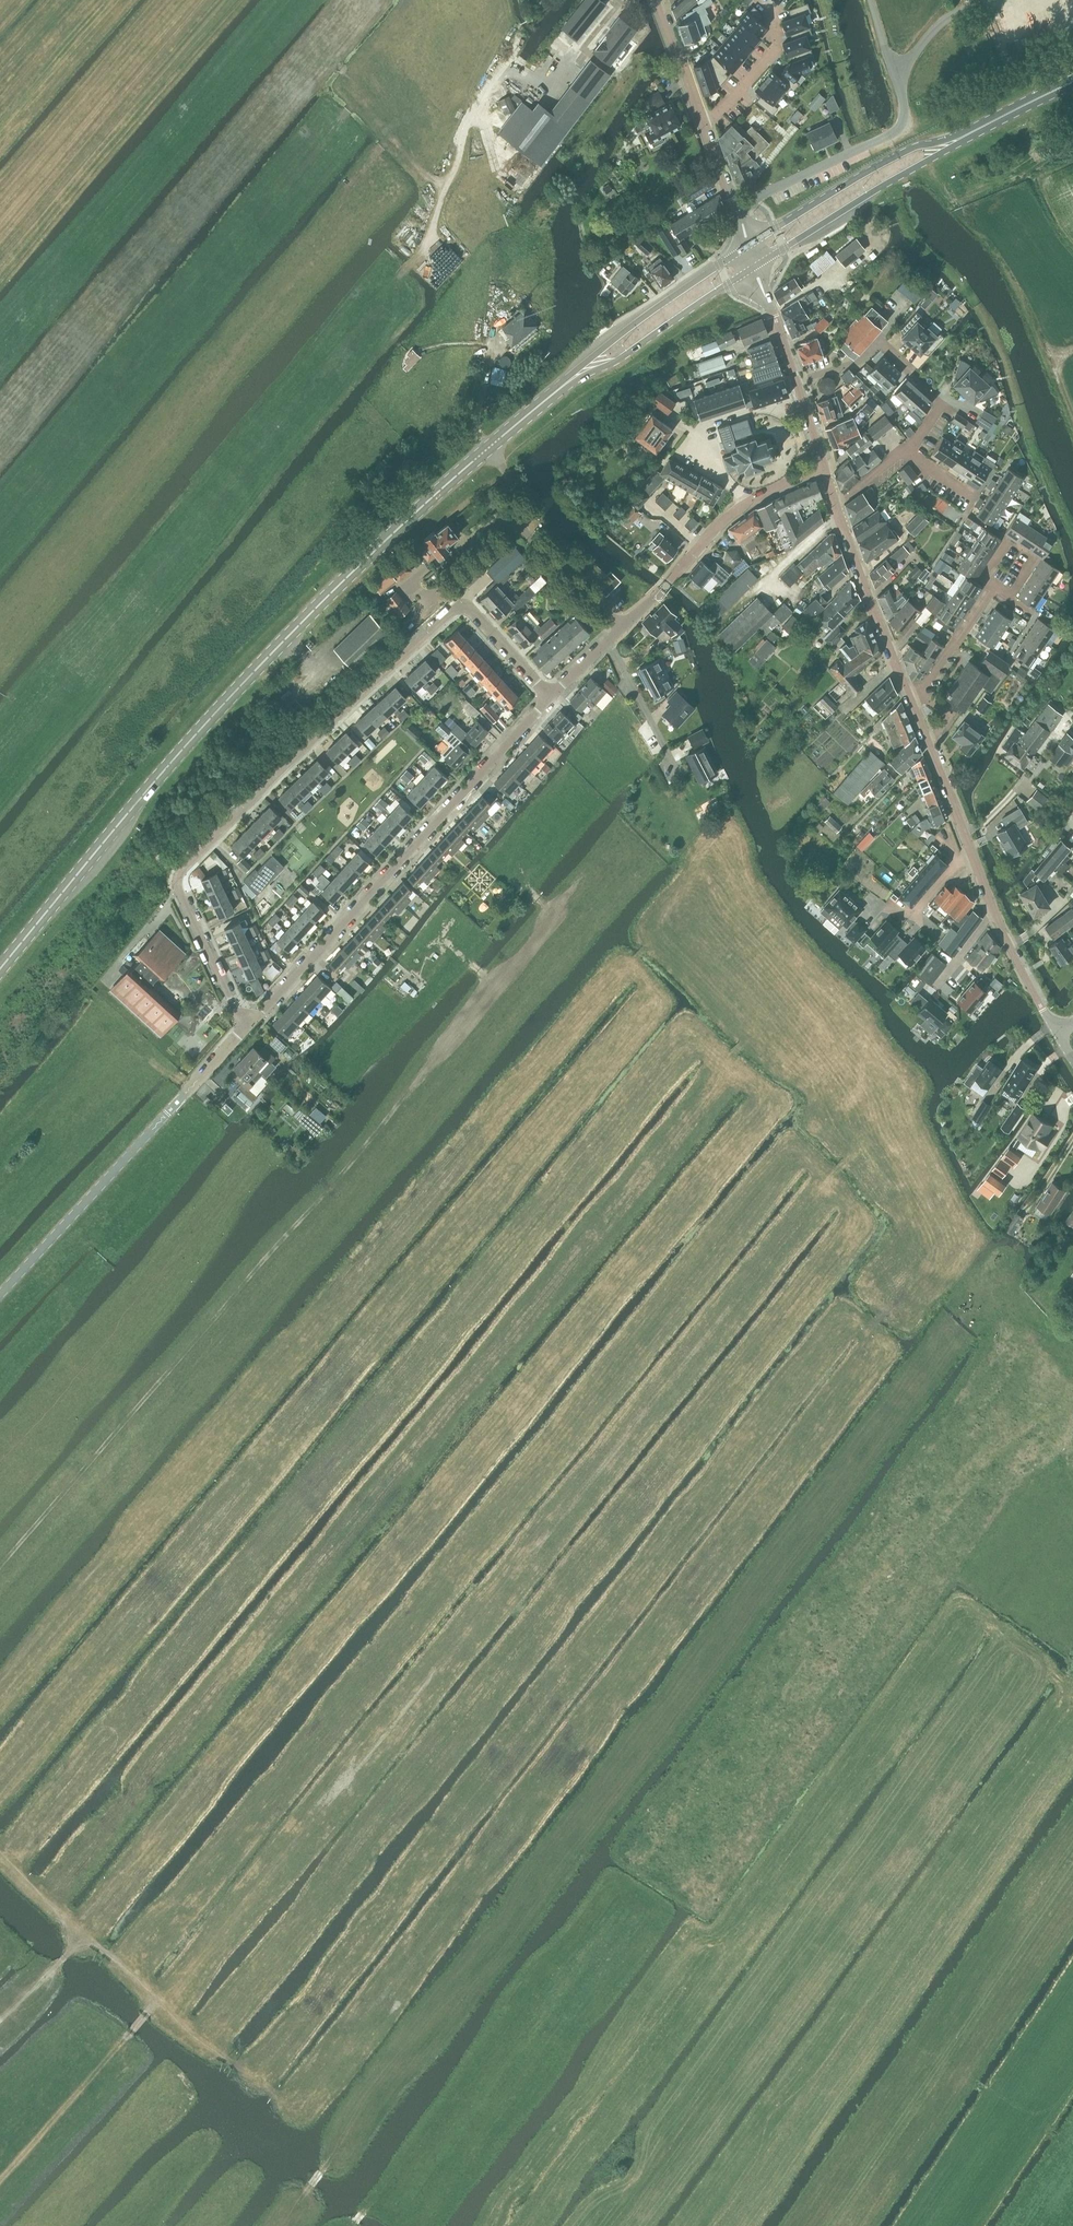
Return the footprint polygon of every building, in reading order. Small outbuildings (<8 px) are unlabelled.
[(672,6),(671,6),(676,19),(677,19),(677,18),(697,0),(679,0),(672,6)] [(678,24),(685,42),(707,35),(703,25),(711,23),(707,13),(708,13),(702,3),(694,8),(695,11),(687,13),(688,15),(682,17),(683,22),(678,24)] [(789,10),(792,18),(781,22),(786,34),(790,32),(808,25),(804,14),(810,12),(807,3),(789,10)] [(740,19),(761,37),(759,35),(766,26),(759,20),(764,15),(762,14),(754,7),(749,12),(748,11),(740,19)] [(594,49),(593,51),(610,64),(616,56),(621,60),(629,50),(624,46),(636,30),(619,17),(606,34),(607,48),(594,49)] [(735,30),(754,46),(761,37),(740,19),(740,20),(742,22),(735,30)] [(809,47),(805,36),(811,34),(808,25),(790,32),(793,40),(783,43),(787,56),(791,54),(809,47)] [(728,39),(746,54),(754,46),(735,30),(728,39)] [(739,63),(746,54),(728,39),(721,47),(739,63)] [(721,47),(714,55),(732,71),(739,63),(721,47)] [(791,54),(794,61),(789,63),(783,71),(798,84),(799,84),(794,80),(800,73),(811,69),(806,58),(812,55),(809,47),(791,54)] [(694,66),(698,78),(721,70),(728,76),(727,75),(725,73),(728,69),(732,71),(714,55),(713,56),(710,60),(706,62),(706,61),(694,66)] [(728,76),(721,70),(698,78),(704,94),(705,94),(716,90),(728,76)] [(783,71),(780,74),(778,75),(774,72),(772,70),(764,80),(781,95),(789,86),(793,90),(798,84),(783,71)] [(757,101),(772,114),(778,108),(773,104),(781,95),(764,80),(755,90),(757,92),(761,95),(760,97),(757,101)] [(523,102),(499,133),(540,164),(589,100),(571,87),(551,113),(539,103),(533,110),(523,102)] [(645,98),(651,110),(665,103),(658,91),(645,98)] [(819,93),(815,97),(821,102),(825,98),(819,93)] [(523,100),(515,94),(512,99),(520,104),(523,100)] [(832,94),(825,102),(830,112),(839,108),(832,94)] [(510,96),(499,100),(505,115),(515,111),(510,96)] [(650,142),(651,141),(654,147),(664,141),(662,137),(671,132),(670,131),(680,125),(676,117),(677,117),(676,116),(675,116),(673,114),(675,113),(674,112),(673,112),(669,104),(654,112),(653,111),(639,119),(634,128),(637,132),(645,128),(647,132),(645,132),(650,142)] [(807,133),(815,149),(837,139),(829,123),(807,133)] [(731,124),(719,136),(725,154),(734,147),(733,145),(746,131),(745,131),(742,134),(733,125),(731,124)] [(734,147),(725,154),(726,160),(728,164),(732,175),(734,178),(740,193),(756,185),(751,172),(760,166),(754,158),(769,144),(758,132),(751,126),(746,131),(733,145),(734,147)] [(687,188),(693,198),(715,185),(710,174),(687,188)] [(609,184),(603,188),(607,193),(612,189),(609,184)] [(670,221),(657,229),(673,255),(680,251),(682,253),(690,249),(685,240),(681,242),(679,239),(725,211),(719,195),(696,209),(692,203),(690,202),(687,204),(686,207),(690,213),(672,224),(670,221)] [(638,234),(632,241),(638,246),(647,254),(652,248),(643,240),(638,234)] [(838,253),(847,263),(867,246),(858,236),(838,253)] [(827,250),(807,267),(815,277),(835,260),(833,257),(827,250)] [(653,262),(653,263),(647,267),(650,271),(661,286),(663,285),(664,286),(666,285),(668,283),(667,282),(673,277),(667,269),(668,268),(660,257),(653,262)] [(623,266),(611,281),(626,294),(638,279),(623,266)] [(804,286),(797,276),(774,292),(779,303),(804,286)] [(904,279),(896,288),(914,302),(921,294),(904,279)] [(845,295),(853,303),(863,294),(855,286),(845,295)] [(781,310),(787,325),(797,319),(799,322),(801,321),(807,318),(801,307),(817,298),(813,291),(781,310)] [(929,297),(921,305),(925,309),(933,301),(929,297)] [(956,298),(950,304),(955,308),(961,302),(956,298)] [(857,321),(855,319),(846,329),(848,331),(842,338),(843,339),(838,344),(853,358),(858,352),(859,353),(881,328),(880,328),(888,320),(871,306),(864,314),(857,321)] [(511,320),(503,327),(510,335),(505,340),(510,346),(523,335),(527,331),(528,332),(536,325),(529,317),(527,319),(521,312),(519,313),(517,311),(510,317),(512,320),(511,320)] [(902,338),(911,346),(928,327),(919,320),(922,316),(916,311),(900,329),(905,334),(902,338)] [(823,317),(814,327),(820,333),(829,323),(823,317)] [(768,334),(761,319),(738,329),(745,344),(768,334)] [(797,319),(787,325),(792,337),(806,331),(814,327),(812,323),(805,328),(801,321),(799,322),(797,319)] [(928,327),(911,346),(920,354),(923,350),(928,354),(944,337),(939,332),(936,335),(928,327)] [(702,346),(705,355),(721,349),(737,341),(731,330),(716,338),(717,341),(702,346)] [(798,347),(803,363),(823,356),(817,338),(801,343),(802,346),(798,347)] [(747,349),(753,366),(768,361),(768,359),(776,356),(771,341),(747,349)] [(404,367),(407,372),(423,357),(412,349),(407,354),(411,357),(405,362),(408,364),(404,367)] [(722,354),(697,363),(701,374),(726,366),(722,354)] [(506,367),(507,367),(507,366),(508,366),(509,366),(509,365),(510,365),(510,364),(510,363),(511,363),(511,362),(511,361),(511,360),(511,359),(510,359),(510,358),(510,357),(509,357),(509,356),(508,356),(507,356),(507,355),(506,355),(505,355),(504,355),(504,356),(503,356),(502,356),(502,357),(501,357),(501,358),(500,358),(500,359),(500,360),(500,361),(500,362),(500,363),(500,364),(501,364),(501,365),(502,365),(502,366),(503,366),(504,367),(506,367)] [(768,361),(753,366),(750,367),(754,382),(782,373),(776,356),(768,359),(768,361)] [(870,372),(878,380),(892,365),(883,357),(884,357),(883,356),(873,368),(868,363),(864,367),(869,372),(869,373),(870,372)] [(957,388),(963,394),(979,376),(970,367),(971,366),(969,364),(967,362),(965,361),(964,360),(962,360),(960,359),(954,377),(957,380),(954,384),(958,388),(957,388)] [(900,373),(892,365),(874,385),(879,389),(883,384),(887,388),(886,388),(887,389),(901,373),(901,372),(900,373)] [(841,376),(847,382),(849,380),(855,375),(849,368),(841,376)] [(493,371),(492,377),(505,380),(506,374),(493,371)] [(855,375),(849,380),(857,387),(863,382),(855,374),(855,375)] [(979,376),(963,394),(969,399),(970,399),(974,402),(977,398),(981,401),(998,394),(997,392),(996,390),(995,388),(994,387),(993,385),(990,383),(989,384),(979,376)] [(749,389),(742,392),(746,403),(745,404),(746,407),(753,405),(754,406),(789,395),(783,378),(749,389)] [(895,393),(903,401),(916,387),(907,379),(895,393)] [(739,384),(727,388),(734,407),(745,404),(746,403),(742,392),(740,388),(739,384)] [(870,389),(875,393),(879,389),(874,385),(870,389)] [(903,401),(911,408),(924,394),(916,387),(903,401)] [(727,388),(716,391),(723,411),(734,407),(727,388)] [(676,391),(677,393),(680,397),(686,395),(684,389),(676,391)] [(845,401),(850,406),(863,394),(858,389),(845,401)] [(659,391),(650,402),(667,414),(675,403),(659,391)] [(716,391),(705,395),(712,415),(723,411),(716,391)] [(924,394),(911,408),(912,409),(908,413),(920,424),(924,418),(920,416),(933,402),(924,394)] [(705,395),(693,399),(700,419),(712,415),(705,395)] [(836,396),(817,402),(823,422),(836,418),(835,416),(842,414),(836,396)] [(886,401),(880,406),(888,416),(894,411),(886,401)] [(873,408),(866,402),(852,417),(825,428),(825,429),(826,429),(833,447),(861,436),(859,430),(872,416),(869,413),(873,408)] [(984,410),(980,416),(992,424),(996,418),(984,410)] [(952,421),(963,428),(964,426),(968,421),(957,413),(952,421)] [(652,414),(635,436),(655,451),(672,429),(652,414)] [(867,428),(876,439),(893,425),(884,415),(867,428)] [(992,424),(980,416),(976,422),(988,430),(992,424)] [(724,448),(726,455),(731,453),(731,451),(737,449),(735,443),(734,439),(735,439),(735,438),(752,433),(750,428),(749,423),(747,418),(730,424),(730,423),(717,427),(722,442),(724,448)] [(968,421),(964,426),(969,430),(973,424),(968,421)] [(905,432),(909,437),(914,432),(910,427),(905,432)] [(852,458),(849,460),(850,461),(859,453),(873,442),(866,434),(846,450),(852,458)] [(737,471),(743,469),(745,474),(765,468),(763,462),(777,458),(770,438),(757,442),(755,437),(735,443),(737,449),(731,451),(731,453),(726,455),(722,456),(727,471),(736,468),(737,471)] [(932,453),(942,459),(953,443),(943,437),(932,453)] [(942,459),(951,465),(962,449),(965,444),(956,438),(953,443),(942,459)] [(951,465),(960,471),(971,455),(962,449),(951,465)] [(863,458),(859,453),(850,461),(859,476),(881,459),(873,450),(863,458)] [(960,471),(970,478),(984,456),(975,450),(971,455),(960,471)] [(984,456),(970,478),(980,484),(989,470),(991,471),(995,464),(984,456)] [(655,469),(639,487),(648,495),(665,476),(676,482),(684,468),(669,458),(660,472),(655,469)] [(850,461),(849,460),(848,459),(834,472),(843,493),(860,477),(859,476),(850,461)] [(899,472),(908,484),(918,476),(908,464),(899,472)] [(1008,468),(1002,477),(1018,488),(1024,478),(1012,471),(1015,467),(1011,464),(1008,468)] [(698,476),(684,468),(676,482),(689,490),(698,476)] [(701,477),(698,476),(689,490),(702,498),(712,482),(701,476),(701,477)] [(1002,477),(996,486),(1011,497),(1018,488),(1002,477)] [(796,490),(776,499),(794,545),(824,521),(819,509),(803,522),(797,508),(822,497),(816,480),(796,490)] [(712,481),(712,482),(702,498),(713,504),(723,487),(712,481)] [(916,488),(920,494),(927,488),(923,483),(916,488)] [(637,485),(632,491),(643,501),(648,496),(648,495),(639,487),(637,485)] [(996,486),(989,496),(1005,506),(1011,497),(996,486)] [(494,507),(502,501),(497,494),(500,492),(496,487),(485,496),(494,507)] [(632,491),(627,497),(631,501),(638,507),(643,501),(632,491)] [(655,500),(660,505),(668,497),(663,492),(655,500)] [(845,504),(852,524),(873,509),(862,493),(845,504)] [(989,496),(983,505),(999,516),(1005,506),(989,496)] [(668,497),(660,505),(665,510),(673,501),(668,497)] [(755,509),(754,510),(761,523),(762,526),(764,530),(774,526),(785,551),(794,546),(794,545),(776,499),(773,500),(774,501),(770,502),(756,509),(755,509)] [(641,512),(631,503),(618,518),(627,527),(641,512)] [(999,516),(983,505),(977,515),(993,525),(999,516)] [(681,506),(673,515),(678,520),(686,511),(681,506)] [(762,526),(761,523),(754,510),(742,519),(751,534),(753,536),(755,534),(754,532),(762,526)] [(886,521),(878,510),(853,527),(858,541),(886,521)] [(927,520),(918,511),(904,525),(913,534),(927,520)] [(693,517),(685,525),(690,530),(698,522),(693,517)] [(1004,533),(1017,542),(1028,525),(1015,517),(1004,533)] [(746,538),(751,534),(742,519),(729,528),(729,532),(731,536),(735,536),(739,542),(741,541),(743,543),(747,540),(746,538)] [(859,542),(866,562),(900,538),(897,534),(893,529),(891,531),(886,523),(859,542)] [(434,531),(449,550),(454,546),(450,542),(457,536),(447,524),(436,533),(434,531)] [(1017,542),(1030,550),(1041,534),(1028,525),(1017,542)] [(984,527),(977,538),(994,549),(1001,538),(984,527)] [(449,550),(434,531),(424,538),(426,541),(418,547),(428,560),(436,554),(439,558),(449,550)] [(653,550),(658,554),(659,553),(666,560),(677,547),(659,532),(652,540),(656,543),(652,548),(654,549),(653,550)] [(794,563),(771,585),(781,595),(790,586),(804,572),(807,575),(822,561),(826,565),(841,553),(834,533),(830,533),(830,534),(820,543),(797,566),(794,563)] [(1041,534),(1030,550),(1043,559),(1054,542),(1041,534)] [(977,538),(971,548),(988,559),(994,549),(977,538)] [(474,539),(472,551),(476,551),(480,549),(481,540),(474,539)] [(887,559),(886,559),(870,573),(875,587),(895,569),(893,567),(914,548),(908,541),(903,545),(892,555),(887,559)] [(481,598),(489,608),(505,594),(498,586),(510,576),(508,573),(518,565),(526,557),(515,545),(488,570),(498,581),(496,583),(495,582),(484,591),(486,593),(481,598)] [(971,548),(968,545),(964,551),(960,551),(959,554),(964,557),(981,569),(988,559),(971,548)] [(726,551),(723,562),(733,567),(735,569),(732,572),(734,574),(734,575),(736,576),(749,565),(743,558),(740,560),(737,550),(726,551)] [(833,562),(834,563),(815,579),(822,588),(819,591),(821,593),(812,600),(813,601),(805,608),(810,614),(805,618),(808,622),(816,614),(817,612),(828,602),(820,594),(825,590),(830,586),(839,578),(848,570),(842,554),(833,562)] [(981,569),(964,557),(957,568),(974,579),(981,569)] [(607,574),(591,558),(583,566),(585,568),(581,572),(606,596),(621,580),(610,570),(607,574)] [(1043,558),(1034,571),(1051,583),(1059,569),(1043,558)] [(946,563),(940,559),(936,564),(943,569),(946,563)] [(701,560),(689,575),(694,579),(693,583),(698,587),(701,586),(702,586),(711,576),(721,584),(730,574),(715,561),(710,567),(701,560)] [(406,563),(394,573),(399,580),(412,570),(406,563)] [(917,566),(909,574),(914,579),(922,571),(917,566)] [(453,574),(447,567),(439,573),(445,581),(453,574)] [(719,596),(707,606),(718,616),(758,578),(748,568),(719,596)] [(925,568),(918,577),(923,581),(929,572),(925,568)] [(1034,571),(1026,584),(1042,595),(1051,583),(1034,571)] [(955,584),(958,586),(975,598),(982,587),(962,573),(955,584)] [(836,643),(838,645),(843,639),(841,637),(847,630),(840,624),(843,620),(842,618),(860,599),(854,587),(855,585),(853,581),(851,581),(850,580),(837,593),(838,594),(818,616),(832,629),(823,638),(832,647),(833,647),(836,643)] [(1042,595),(1026,584),(1017,597),(1034,608),(1042,595)] [(505,594),(489,608),(498,618),(512,606),(516,610),(535,593),(530,586),(516,598),(515,596),(511,600),(505,594)] [(877,597),(882,608),(891,604),(890,601),(895,599),(895,597),(902,590),(900,588),(893,593),(890,587),(890,586),(877,597)] [(958,586),(952,596),(969,607),(975,598),(958,586)] [(891,604),(882,608),(886,619),(900,607),(907,599),(902,594),(904,592),(902,590),(895,597),(895,599),(890,601),(891,604)] [(409,607),(396,591),(387,599),(400,615),(409,607)] [(934,595),(926,606),(935,614),(945,603),(934,595)] [(952,596),(945,606),(962,617),(969,607),(952,596)] [(368,597),(360,605),(376,622),(385,613),(370,597),(369,598),(368,597)] [(792,611),(784,602),(773,614),(757,597),(718,634),(734,650),(759,626),(766,632),(779,620),(781,622),(792,611)] [(890,622),(904,633),(921,611),(907,600),(890,622)] [(650,614),(642,622),(656,636),(664,628),(671,636),(682,625),(674,617),(676,615),(664,603),(651,615),(650,614)] [(360,606),(352,613),(367,630),(376,622),(360,605),(360,606)] [(942,626),(946,630),(949,626),(950,624),(955,627),(962,617),(945,606),(936,621),(942,625),(942,626)] [(1010,610),(1004,606),(1001,611),(1007,615),(1010,610)] [(995,608),(989,617),(1005,628),(1011,619),(995,608)] [(526,612),(522,617),(520,615),(507,627),(525,647),(540,633),(544,637),(557,625),(551,618),(541,627),(539,624),(533,629),(530,626),(534,621),(526,612)] [(343,621),(359,638),(367,630),(352,613),(344,621),(343,621)] [(782,626),(792,635),(802,624),(793,615),(782,626)] [(576,617),(565,627),(578,642),(589,632),(576,617)] [(989,617),(983,627),(999,638),(1005,628),(989,617)] [(1038,618),(1030,631),(1046,642),(1055,629),(1038,618)] [(838,645),(842,651),(853,662),(877,642),(867,620),(855,629),(857,634),(850,636),(853,644),(849,646),(843,639),(838,645)] [(335,629),(334,630),(350,648),(351,647),(350,646),(359,638),(343,621),(334,629),(335,629)] [(565,627),(554,637),(568,652),(578,642),(565,627)] [(682,627),(672,637),(674,639),(676,638),(679,635),(683,632),(685,631),(685,630),(684,630),(682,627)] [(999,638),(983,627),(976,636),(993,647),(999,638)] [(336,633),(327,641),(341,657),(350,648),(334,630),(336,633)] [(467,640),(458,630),(444,643),(452,653),(467,640)] [(931,638),(920,631),(917,635),(928,642),(931,638)] [(1030,631),(1021,644),(1037,655),(1046,642),(1030,631)] [(677,641),(672,642),(674,648),(684,645),(682,639),(679,635),(676,638),(677,641)] [(554,637),(543,647),(557,662),(568,652),(554,637)] [(932,637),(922,652),(921,653),(922,653),(933,661),(944,645),(932,637)] [(756,651),(765,659),(777,645),(768,638),(756,651)] [(475,649),(467,640),(452,653),(461,662),(475,649)] [(327,641),(317,650),(332,666),(336,662),(335,662),(341,657),(327,641)] [(853,662),(842,651),(837,657),(839,659),(829,668),(841,682),(829,692),(836,700),(848,689),(853,696),(863,686),(853,675),(881,654),(881,655),(882,654),(877,642),(853,662)] [(1037,655),(1021,644),(1013,656),(1029,667),(1037,655)] [(908,673),(909,674),(922,653),(921,653),(922,652),(911,645),(903,658),(909,673),(908,673)] [(557,662),(543,647),(532,657),(546,672),(557,662)] [(431,654),(440,664),(446,658),(437,648),(431,654)] [(467,665),(472,670),(484,659),(475,649),(461,662),(465,667),(467,665)] [(317,650),(307,659),(322,675),(327,670),(332,666),(317,650)] [(947,692),(944,695),(949,698),(946,703),(957,711),(960,706),(964,709),(981,685),(991,691),(1001,677),(1009,666),(1010,666),(1011,665),(989,650),(979,665),(977,667),(974,664),(969,661),(949,689),(947,688),(945,691),(947,692)] [(922,653),(909,674),(911,678),(922,678),(933,661),(922,653)] [(649,679),(651,683),(649,685),(655,696),(674,686),(659,658),(640,668),(647,680),(649,679)] [(425,659),(415,668),(426,680),(436,671),(425,659)] [(476,675),(481,680),(493,669),(484,659),(472,670),(470,672),(472,675),(474,676),(476,675)] [(446,670),(449,673),(455,668),(452,665),(446,670)] [(1028,671),(1020,666),(1017,671),(1024,676),(1028,671)] [(296,667),(287,675),(303,692),(312,684),(297,667),(296,668),(296,667)] [(1040,672),(1034,667),(1030,672),(1036,677),(1040,672)] [(415,668),(405,677),(416,689),(423,683),(427,688),(430,686),(431,685),(426,680),(415,668)] [(455,668),(449,673),(453,677),(459,671),(456,668),(455,668)] [(484,684),(489,689),(501,678),(493,669),(481,680),(478,682),(482,686),(484,684)] [(287,676),(279,684),(295,701),(303,692),(287,675),(287,676)] [(591,677),(580,689),(591,699),(596,703),(607,691),(591,677)] [(889,677),(865,699),(877,712),(897,694),(889,677)] [(493,693),(498,699),(510,687),(501,678),(489,689),(487,691),(491,696),(493,693)] [(608,681),(603,686),(613,694),(617,689),(608,681)] [(463,689),(467,693),(472,687),(469,683),(463,689)] [(270,691),(286,709),(295,701),(279,684),(271,692),(270,691)] [(395,686),(386,695),(396,707),(402,702),(406,698),(395,686)] [(431,686),(427,689),(431,694),(435,691),(431,686)] [(472,687),(467,693),(470,697),(476,691),(472,687)] [(498,699),(490,706),(494,711),(502,703),(507,709),(519,697),(510,687),(498,699)] [(591,699),(580,689),(570,700),(581,710),(591,699)] [(665,715),(678,726),(694,707),(676,691),(668,700),(673,705),(665,715)] [(817,691),(807,700),(821,714),(830,705),(817,691)] [(401,712),(386,695),(376,704),(387,716),(393,710),(398,715),(401,712)] [(984,697),(976,708),(983,713),(990,702),(984,697)] [(466,699),(461,704),(464,707),(475,717),(479,712),(480,712),(469,702),(466,699)] [(907,717),(901,701),(900,702),(882,720),(884,726),(907,717)] [(481,708),(484,712),(490,706),(486,702),(481,708)] [(1026,733),(1018,743),(1033,754),(1034,753),(1033,753),(1049,732),(1050,732),(1050,731),(1059,719),(1059,718),(1058,719),(1056,717),(1055,715),(1058,711),(1047,703),(1035,721),(1034,721),(1026,733)] [(376,704),(366,713),(377,725),(387,716),(376,704)] [(490,706),(484,712),(493,721),(499,716),(494,711),(490,706)] [(404,709),(401,712),(405,717),(409,714),(404,709)] [(551,724),(549,723),(544,729),(558,742),(564,737),(562,735),(566,730),(569,733),(577,725),(561,711),(553,719),(555,720),(551,724)] [(405,717),(401,712),(398,715),(397,715),(402,720),(405,717)] [(377,725),(366,713),(356,722),(367,734),(377,725)] [(915,735),(907,717),(884,726),(893,747),(903,743),(905,745),(915,735)] [(958,728),(952,736),(962,744),(959,747),(969,755),(981,739),(986,744),(997,730),(991,726),(984,736),(964,720),(958,728)] [(441,722),(436,728),(445,737),(443,739),(449,745),(441,753),(445,757),(456,767),(468,753),(467,752),(470,748),(461,740),(451,731),(441,722)] [(456,725),(452,730),(462,739),(465,735),(476,745),(488,731),(478,722),(466,735),(456,725)] [(412,723),(407,728),(416,735),(420,730),(412,723)] [(1008,751),(1005,755),(1023,769),(1023,768),(1033,754),(1018,743),(1026,733),(1015,726),(1002,746),(1003,747),(1003,749),(1006,750),(1007,750),(1008,751)] [(385,727),(381,730),(386,735),(390,732),(385,727)] [(702,729),(689,736),(694,747),(708,740),(702,729)] [(386,735),(381,730),(378,733),(382,738),(386,735)] [(346,732),(336,741),(348,753),(357,743),(346,732)] [(1072,754),(1072,738),(1067,733),(1059,744),(1072,754)] [(539,734),(528,746),(542,759),(553,747),(539,734)] [(915,735),(905,745),(889,760),(902,773),(921,753),(922,753),(915,735)] [(369,738),(365,741),(371,749),(375,745),(369,738)] [(348,753),(336,741),(327,750),(338,762),(348,753)] [(1059,744),(1049,757),(1060,766),(1063,762),(1067,756),(1070,753),(1059,744)] [(528,746),(517,758),(530,771),(542,759),(528,746)] [(704,747),(687,756),(700,781),(717,772),(704,747)] [(431,757),(424,750),(418,756),(426,763),(431,757)] [(873,774),(884,762),(870,751),(833,794),(847,804),(873,774)] [(355,754),(352,757),(357,762),(360,759),(355,754)] [(916,776),(917,780),(931,774),(923,756),(923,755),(908,770),(912,778),(916,776)] [(357,762),(352,757),(349,761),(353,766),(357,762)] [(517,758),(506,771),(519,783),(530,771),(517,758)] [(317,759),(308,769),(319,780),(324,776),(327,779),(331,774),(335,771),(329,765),(326,768),(317,759)] [(338,762),(334,766),(343,776),(347,772),(338,762)] [(545,763),(541,768),(546,773),(551,768),(545,763)] [(435,765),(425,775),(438,786),(447,776),(435,765)] [(875,775),(876,776),(860,793),(864,796),(867,793),(866,792),(869,788),(878,797),(895,779),(883,767),(875,775)] [(308,769),(298,778),(309,790),(315,784),(325,794),(328,790),(323,785),(319,780),(308,769)] [(414,776),(407,769),(403,773),(411,780),(414,776)] [(519,783),(506,771),(494,783),(508,796),(519,783)] [(403,773),(400,776),(408,783),(408,782),(411,780),(403,773)] [(923,793),(923,794),(937,788),(937,787),(936,787),(931,775),(931,774),(917,780),(921,787),(917,789),(920,794),(923,793)] [(425,775),(416,785),(429,796),(438,786),(425,775)] [(298,778),(288,787),(300,799),(309,790),(298,778)] [(323,785),(328,790),(332,787),(327,782),(323,785)] [(416,785),(414,787),(407,794),(420,806),(429,796),(416,785)] [(288,787),(279,797),(290,808),(296,802),(301,807),(304,804),(300,799),(288,787)] [(925,799),(928,807),(942,801),(937,788),(923,794),(924,796),(921,797),(922,800),(925,799)] [(488,791),(483,796),(491,803),(495,798),(488,791)] [(1028,801),(1038,809),(1047,799),(1037,791),(1028,801)] [(483,795),(470,809),(483,821),(489,814),(485,810),(491,803),(483,796),(483,795)] [(505,797),(502,800),(511,809),(514,805),(505,797)] [(825,797),(814,809),(819,814),(830,802),(825,797)] [(388,804),(381,798),(378,801),(385,807),(388,804)] [(400,802),(390,813),(403,824),(413,814),(409,811),(412,808),(403,799),(400,802)] [(308,800),(304,804),(309,809),(313,805),(308,800)] [(385,807),(378,801),(375,804),(382,811),(383,812),(386,808),(385,807)] [(928,807),(926,808),(928,813),(930,817),(932,817),(946,811),(942,801),(928,807)] [(309,809),(304,804),(301,807),(306,812),(309,809)] [(270,806),(260,815),(272,827),(281,817),(270,806)] [(390,813),(386,808),(383,812),(387,816),(382,822),(394,834),(403,824),(390,813)] [(1005,849),(1009,856),(1027,845),(1017,828),(1027,822),(1019,808),(1002,818),(1007,827),(997,833),(1003,842),(1006,846),(1005,846),(1005,849)] [(470,809),(458,823),(466,830),(472,824),(477,828),(483,821),(470,809)] [(946,811),(932,817),(933,820),(931,821),(933,825),(935,824),(936,824),(948,817),(948,816),(946,811)] [(914,813),(905,820),(910,827),(919,820),(914,813)] [(272,827),(260,815),(251,825),(262,836),(268,830),(273,834),(276,832),(276,831),(272,827)] [(825,821),(836,832),(842,827),(830,816),(825,821)] [(363,817),(360,820),(367,827),(370,824),(363,817)] [(919,821),(911,830),(917,836),(919,834),(924,829),(930,826),(928,821),(927,819),(926,818),(919,821)] [(367,827),(360,820),(357,824),(364,830),(367,827)] [(379,825),(373,832),(386,844),(394,834),(382,822),(379,825)] [(458,823),(445,836),(458,849),(465,841),(460,837),(466,830),(458,823)] [(251,825),(241,835),(252,846),(259,840),(263,844),(266,841),(262,837),(262,836),(251,825)] [(279,828),(276,831),(276,832),(281,836),(284,833),(279,828)] [(281,836),(276,832),(273,834),(273,835),(278,840),(281,836)] [(386,844),(373,832),(363,842),(376,854),(386,844)] [(858,840),(855,845),(862,851),(875,837),(869,832),(860,842),(858,840)] [(932,833),(925,841),(927,843),(935,835),(932,833)] [(252,846),(241,835),(231,845),(243,856),(252,846)] [(855,835),(850,841),(855,845),(858,840),(860,839),(855,835)] [(445,836),(433,849),(441,857),(447,851),(452,855),(458,849),(445,836)] [(1070,848),(1061,840),(1045,859),(1061,873),(1069,865),(1065,862),(1069,857),(1065,854),(1070,848)] [(339,853),(348,862),(360,872),(369,862),(358,851),(353,857),(343,849),(338,844),(334,849),(339,853)] [(261,847),(257,851),(262,856),(266,852),(261,847)] [(335,857),(339,853),(334,849),(330,853),(335,857)] [(433,849),(421,863),(434,875),(440,868),(435,864),(441,857),(433,849)] [(262,856),(257,851),(254,854),(259,859),(262,856)] [(223,869),(227,866),(214,852),(210,856),(223,869)] [(285,867),(273,855),(257,870),(255,868),(243,880),(246,883),(243,887),(252,896),(256,893),(257,894),(285,867)] [(936,855),(927,865),(938,875),(947,864),(936,855)] [(243,857),(238,863),(247,871),(252,866),(243,857)] [(1054,867),(1045,859),(1035,870),(1032,868),(1023,879),(1028,888),(1020,892),(1024,899),(1024,901),(1026,905),(1028,906),(1034,915),(1049,906),(1032,878),(1036,873),(1044,879),(1054,867)] [(348,862),(340,871),(351,881),(360,872),(348,862)] [(434,875),(421,863),(408,877),(416,884),(422,878),(427,882),(434,875)] [(320,864),(316,868),(321,873),(325,868),(320,864)] [(927,865),(918,875),(929,885),(938,875),(927,865)] [(195,870),(202,879),(206,876),(199,867),(195,870)] [(202,879),(208,892),(222,885),(218,877),(224,874),(231,871),(228,867),(202,879)] [(321,873),(316,868),(312,872),(318,877),(321,873)] [(340,871),(331,881),(342,891),(351,881),(340,871)] [(918,875),(909,886),(921,895),(929,885),(918,875)] [(342,891),(331,881),(322,891),(333,901),(342,891)] [(404,881),(391,895),(404,907),(411,900),(406,896),(412,889),(404,881)] [(310,892),(301,884),(297,889),(306,897),(310,892)] [(208,892),(213,904),(228,897),(222,885),(208,892)] [(940,905),(949,912),(965,894),(954,885),(950,890),(945,886),(929,905),(936,910),(940,905)] [(909,886),(900,896),(911,906),(921,895),(909,886)] [(862,909),(839,888),(824,906),(825,907),(820,912),(828,918),(832,913),(847,927),(847,926),(851,929),(846,934),(854,942),(866,929),(857,921),(856,922),(853,919),(862,909)] [(293,893),(289,897),(295,902),(298,898),(293,893)] [(965,894),(949,912),(957,919),(955,921),(959,925),(967,915),(964,912),(973,901),(972,899),(972,898),(967,894),(966,895),(965,894)] [(391,895),(379,908),(387,916),(393,909),(398,914),(404,907),(391,895)] [(228,897),(213,904),(219,916),(234,910),(228,897)] [(295,902),(289,897),(285,902),(290,906),(295,902)] [(324,911),(313,900),(308,906),(306,904),(302,908),(315,920),(324,911)] [(315,920),(302,908),(298,913),(300,914),(295,920),(306,930),(315,920)] [(379,908),(367,922),(379,934),(386,927),(381,923),(387,916),(379,908)] [(1072,908),(1046,928),(1053,938),(1072,923),(1072,909),(1072,908)] [(973,910),(957,932),(951,927),(939,943),(954,955),(983,918),(973,910)] [(276,913),(272,917),(277,921),(281,917),(276,913)] [(277,921),(272,917),(268,921),(273,926),(277,921)] [(225,928),(231,941),(245,934),(241,926),(247,923),(245,919),(225,928)] [(898,930),(886,919),(870,937),(866,933),(859,942),(863,946),(867,942),(884,958),(902,938),(896,933),(898,930)] [(295,920),(286,930),(297,940),(306,930),(295,920)] [(942,921),(938,926),(946,932),(949,928),(942,921)] [(367,922),(354,936),(362,943),(368,936),(373,941),(379,934),(367,922)] [(282,934),(277,940),(288,950),(297,940),(286,930),(282,934)] [(157,1036),(158,1037),(180,1013),(151,986),(158,978),(160,979),(184,954),(158,931),(135,956),(141,961),(133,969),(130,968),(108,992),(109,992),(111,990),(160,1034),(157,1036)] [(1000,947),(987,932),(966,959),(982,971),(1000,947)] [(231,941),(236,952),(251,946),(245,934),(231,941)] [(354,936),(342,949),(355,961),(361,954),(356,949),(362,943),(354,936)] [(926,947),(914,936),(908,943),(902,938),(888,954),(895,959),(899,954),(911,965),(926,947)] [(1048,947),(1061,964),(1072,955),(1072,954),(1072,953),(1072,943),(1072,944),(1068,939),(1064,941),(1061,938),(1048,947)] [(236,952),(242,965),(257,958),(251,946),(236,952)] [(355,961),(342,949),(329,963),(337,970),(344,963),(348,968),(355,961)] [(934,953),(918,974),(931,984),(947,963),(934,953)] [(257,958),(242,965),(248,978),(263,971),(259,963),(265,960),(263,955),(257,958)] [(881,961),(878,966),(883,970),(886,966),(881,961)] [(318,975),(306,988),(320,1000),(332,988),(318,975)] [(925,983),(917,976),(910,985),(919,992),(925,983)] [(258,978),(250,982),(257,995),(264,992),(258,978)] [(352,984),(358,990),(362,986),(355,980),(352,984)] [(404,981),(401,986),(407,991),(411,987),(404,981)] [(987,992),(974,981),(957,1000),(971,1012),(976,1005),(978,1007),(984,1000),(982,999),(987,992)] [(342,986),(336,991),(348,1002),(353,996),(342,986)] [(306,988),(295,1000),(309,1012),(320,1000),(306,988)] [(918,1012),(925,1019),(927,1017),(936,1025),(947,1012),(930,998),(918,1012)] [(295,1000),(284,1012),(298,1024),(309,1012),(295,1000)] [(336,1004),(331,1009),(338,1015),(343,1010),(336,1004)] [(298,1024),(284,1012),(273,1024),(287,1037),(298,1024)] [(947,1021),(941,1028),(945,1032),(952,1025),(947,1021)] [(274,1035),(268,1041),(280,1052),(286,1046),(274,1035)] [(253,1046),(244,1056),(261,1072),(264,1074),(267,1071),(268,1072),(275,1065),(271,1062),(275,1057),(264,1046),(259,1051),(253,1046)] [(288,1048),(283,1053),(289,1058),(294,1053),(288,1048)] [(261,1072),(244,1056),(234,1067),(240,1072),(236,1077),(242,1083),(247,1088),(261,1072)] [(1003,1088),(1019,1098),(1020,1096),(1020,1097),(1038,1069),(1021,1059),(1003,1088)] [(984,1069),(979,1064),(965,1083),(971,1087),(972,1086),(983,1095),(989,1088),(1003,1069),(990,1060),(984,1069)] [(310,1076),(305,1083),(313,1089),(318,1083),(310,1076)] [(235,1098),(247,1108),(253,1101),(243,1093),(247,1088),(242,1083),(237,1088),(241,1091),(238,1094),(235,1098)] [(207,1096),(203,1101),(208,1105),(212,1100),(207,1096)] [(983,1100),(973,1116),(981,1122),(992,1105),(983,1100)] [(226,1102),(221,1107),(229,1114),(233,1109),(226,1102)] [(1002,1126),(1010,1131),(1026,1108),(1018,1103),(1002,1126)] [(316,1107),(310,1114),(317,1119),(323,1112),(316,1107)] [(307,1112),(300,1119),(309,1127),(315,1120),(307,1112)] [(1017,1139),(1024,1143),(1025,1140),(1037,1148),(1039,1145),(1044,1148),(1051,1136),(1047,1133),(1052,1125),(1034,1113),(1017,1139)] [(1024,1155),(1011,1145),(983,1184),(1000,1197),(1009,1184),(1003,1179),(1013,1166),(1015,1168),(1024,1155)] [(297,1149),(293,1154),(298,1159),(303,1154),(297,1149)] [(1052,1183),(1038,1205),(1051,1213),(1065,1190),(1052,1183)] [(1006,1230),(1012,1234),(1026,1215),(1019,1210),(1006,1230)]
